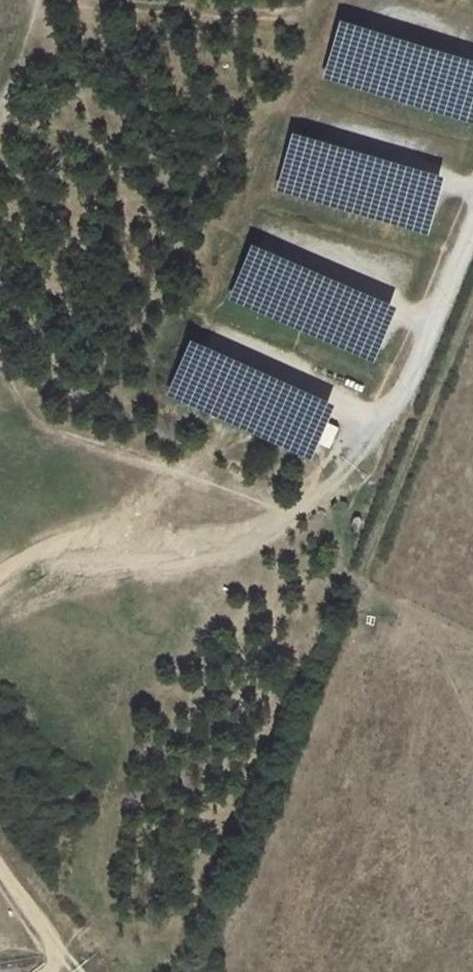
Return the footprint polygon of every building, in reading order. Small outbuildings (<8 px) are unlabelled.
[(355,30),(350,49),(401,62),(395,85),(372,79),(369,90),(472,117),(472,60),(355,30)] [(430,229),(446,180),(379,159),(372,180),(390,186),(381,213),(430,229)] [(239,417),(313,448),(315,443),(323,446),(339,406),(257,372),(239,417)]
